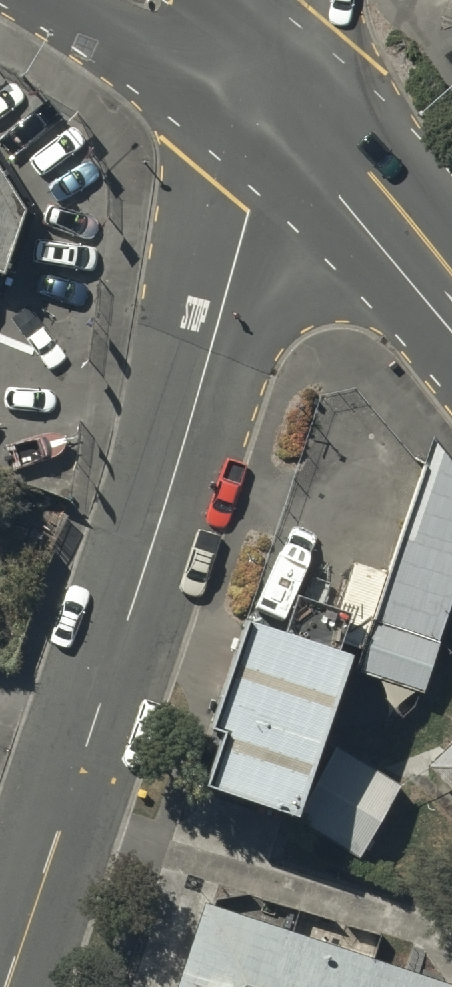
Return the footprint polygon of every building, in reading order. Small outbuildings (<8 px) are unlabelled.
[(17,198),(0,168),(0,253),(17,198)] [(360,663),(427,683),(451,601),(451,467),(427,441),(360,663)] [(343,637),(240,602),(203,707),(216,712),(198,765),(288,796),(343,637)] [(398,779),(334,744),(295,814),(359,849),(398,779)] [(427,778),(451,804),(451,753),(427,778)] [(202,908),(175,986),(436,986),(202,908)]
